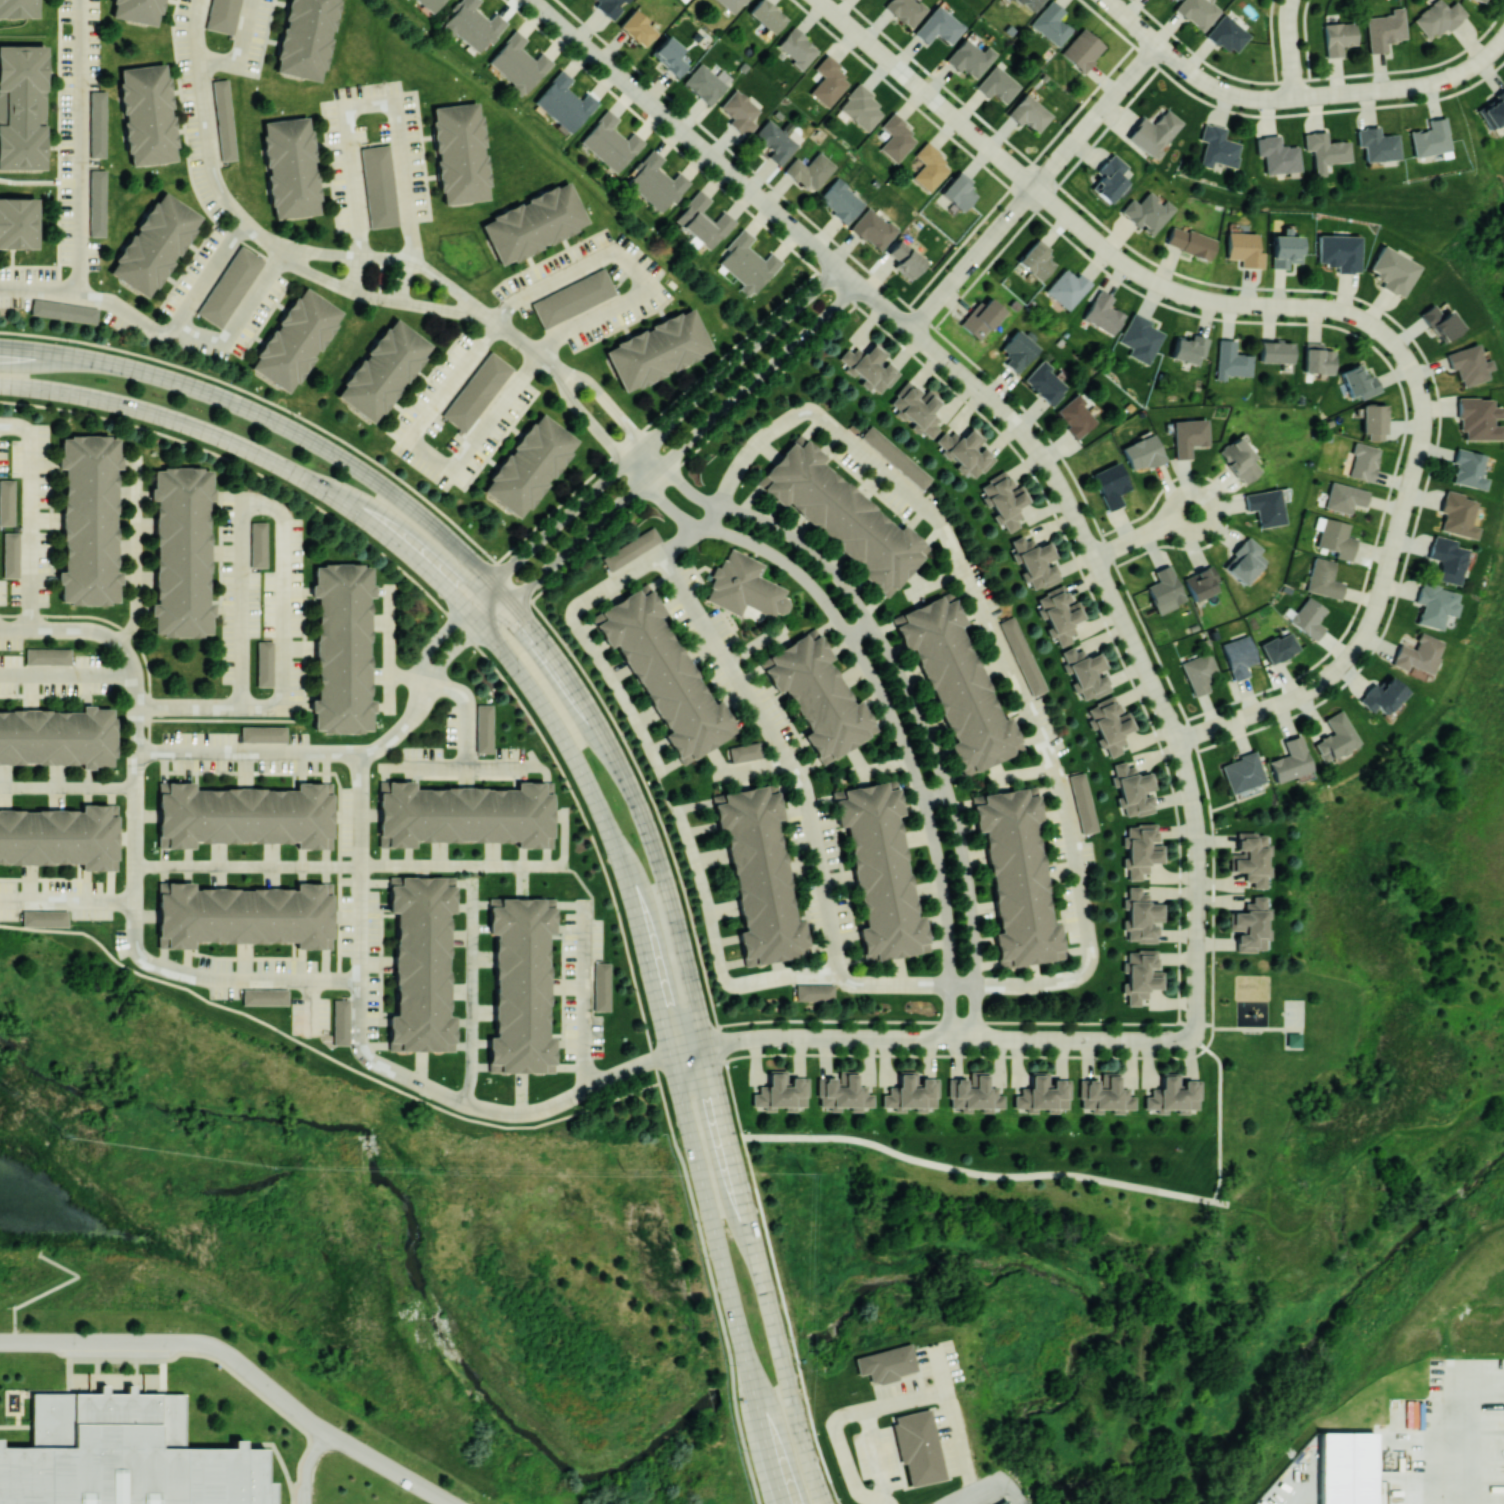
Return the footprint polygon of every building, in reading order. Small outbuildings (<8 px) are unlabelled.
[(40,16),(40,0),(0,0),(0,16),(40,16)] [(158,26),(163,0),(114,0),(110,18),(158,26)] [(208,30),(215,0),(243,0),(235,36),(208,30)] [(322,82),(337,0),(288,0),(275,73),(322,82)] [(431,15),(444,0),(415,0),(431,15)] [(449,37),(451,34),(478,52),(485,42),(489,45),(506,22),(493,13),(488,20),(473,9),(479,0),(459,0),(438,29),(449,37)] [(619,8),(626,0),(595,0),(597,2),(593,5),(611,21),(621,10),(619,8)] [(731,15),(745,0),(715,0),(731,15)] [(763,0),(758,0),(746,13),(770,35),(785,20),(763,0)] [(925,11),(913,0),(888,0),(882,6),(908,29),(925,11)] [(1032,13),(1041,0),(1014,0),(1032,13)] [(1056,48),(1071,30),(1058,19),(1064,12),(1050,0),(1049,0),(1029,24),(1056,48)] [(1219,12),(1206,0),(1181,0),(1173,9),(1200,33),(1219,12)] [(1426,38),(1433,32),(1437,37),(1465,15),(1454,1),(1446,8),(1439,0),(1435,0),(1411,19),(1426,38)] [(935,33),(948,45),(963,28),(937,5),(912,33),(925,44),(935,33)] [(642,48),(656,31),(632,10),(618,26),(642,48)] [(1368,54),(1387,52),(1386,41),(1406,40),(1403,12),(1365,16),(1368,54)] [(1249,35),(1223,14),(1206,35),(1232,56),(1249,35)] [(1342,57),(1342,46),(1356,45),(1355,22),(1323,24),(1325,58),(1342,57)] [(802,69),(818,49),(791,27),(775,48),(802,69)] [(1104,47),(1082,28),(1060,54),(1082,73),(1104,47)] [(487,63),(513,84),(509,89),(521,98),(550,61),(540,53),(534,60),(518,48),(525,39),(513,30),(487,63)] [(677,55),(682,49),(667,35),(649,54),(676,78),(688,66),(677,55)] [(980,52),(963,38),(944,61),(957,73),(961,69),(973,80),(995,54),(985,46),(980,52)] [(45,170),(0,169),(0,42),(46,43),(45,170)] [(849,81),(835,71),(839,65),(825,54),(813,69),(822,77),(808,93),(827,108),(849,81)] [(682,82),(708,106),(732,80),(720,69),(714,76),(699,63),(682,82)] [(128,166),(177,161),(172,116),(171,116),(166,64),(118,69),(128,166)] [(974,87),(987,99),(991,94),(1003,105),(1019,87),(994,64),(974,87)] [(532,104),(569,134),(596,101),(585,93),(580,100),(564,88),(571,79),(559,70),(532,104)] [(238,162),(223,163),(213,83),(229,81),(238,162)] [(881,114),(874,108),(879,103),(857,84),(833,113),(843,122),(847,117),(866,133),(881,114)] [(718,107),(731,119),(728,123),(744,138),(756,125),(750,120),(759,111),(735,89),(718,107)] [(1503,120),(1503,91),(1475,110),(1488,130),(1503,120)] [(108,160),(91,159),(93,93),(109,93),(108,160)] [(1036,133),(1051,115),(1024,93),(1006,115),(1019,126),(1023,122),(1036,133)] [(430,107),(440,205),(489,200),(479,102),(430,107)] [(578,142),(616,174),(643,142),(631,132),(625,140),(611,127),(618,119),(606,109),(578,142)] [(1125,138),(1154,161),(1162,151),(1159,149),(1181,122),(1164,109),(1152,125),(1142,117),(1125,138)] [(896,164),(917,137),(890,114),(880,127),(890,135),(878,149),(896,164)] [(261,122),(270,219),(319,214),(309,117),(261,122)] [(1409,132),(1413,157),(1449,151),(1444,117),(1427,120),(1428,129),(1409,132)] [(780,130),(767,119),(752,135),(771,152),(767,156),(778,166),(803,138),(786,122),(780,130)] [(1235,168),(1240,143),(1223,140),(1226,128),(1202,124),(1199,141),(1204,142),(1199,166),(1210,168),(1211,163),(1235,168)] [(1355,128),(1356,146),(1363,146),(1363,161),(1398,160),(1397,134),(1378,135),(1377,127),(1355,128)] [(1311,150),(1313,176),(1324,175),(1323,163),(1349,162),(1348,141),(1326,142),(1325,131),(1301,133),(1303,151),(1311,150)] [(1263,174),(1299,172),(1297,145),(1278,146),(1278,136),(1254,137),(1255,156),(1262,155),(1263,174)] [(913,155),(923,164),(911,178),(928,193),(951,166),(924,143),(913,155)] [(372,230),(362,151),(391,148),(400,227),(372,230)] [(812,193),(834,165),(817,151),(805,166),(794,157),(783,170),(812,193)] [(1094,172),(1099,177),(1089,188),(1108,204),(1125,182),(1118,176),(1126,166),(1110,153),(1094,172)] [(939,192),(959,212),(975,196),(967,188),(972,183),(959,171),(939,192)] [(92,239),(93,172),(108,172),(107,239),(92,239)] [(863,203),(835,178),(816,198),(844,224),(863,203)] [(497,265),(588,228),(569,183),(478,219),(497,265)] [(673,221),(709,250),(733,221),(722,212),(713,222),(700,212),(710,200),(698,190),(673,221)] [(151,300),(200,215),(159,192),(134,235),(130,233),(107,274),(151,300)] [(1150,236),(1174,208),(1164,200),(1161,203),(1147,192),(1137,203),(1130,198),(1119,212),(1139,229),(1140,228),(1150,236)] [(37,252),(38,196),(0,196),(0,252),(37,252)] [(849,227),(877,252),(896,232),(868,206),(849,227)] [(1187,233),(1180,249),(1165,243),(1171,227),(1187,233)] [(1300,263),(1300,237),(1290,236),(1290,227),(1282,227),(1282,236),(1271,235),(1270,268),(1287,268),(1287,263),(1300,263)] [(717,263),(742,284),(738,289),(749,298),(780,261),(769,252),(762,260),(746,247),(753,238),(741,228),(724,249),(727,251),(717,263)] [(1262,268),(1262,252),(1256,252),(1256,234),(1226,233),(1225,259),(1240,260),(1239,268),(1262,268)] [(1335,272),(1358,273),(1359,236),(1317,236),(1316,265),(1335,265),(1335,272)] [(909,279),(924,262),(897,238),(885,251),(897,261),(893,265),(909,279)] [(1053,265),(1045,257),(1051,251),(1037,238),(1015,261),(1038,282),(1053,265)] [(1419,265),(1381,246),(1367,272),(1383,280),(1379,287),(1401,298),(1419,265)] [(222,330),(198,315),(242,248),(266,263),(222,330)] [(544,330),(531,304),(604,268),(616,294),(544,330)] [(1068,311),(1045,292),(1065,269),(1075,278),(1079,274),(1091,284),(1068,311)] [(291,394),(341,311),(299,286),(249,369),(291,394)] [(1112,298),(1097,290),(1081,320),(1112,336),(1123,315),(1107,306),(1112,298)] [(958,324),(977,341),(1003,311),(988,298),(981,305),(977,303),(958,324)] [(101,311),(99,327),(34,317),(36,301),(101,311)] [(1440,316),(1433,304),(1417,314),(1425,326),(1430,323),(1441,341),(1461,329),(1449,310),(1440,316)] [(712,354),(693,309),(603,347),(622,392),(712,354)] [(1127,355),(1147,366),(1163,333),(1149,326),(1151,322),(1132,312),(1117,342),(1130,348),(1127,355)] [(374,425),(421,357),(430,344),(390,317),(334,397),(374,425)] [(1027,330),(1024,335),(1015,329),(1000,349),(1007,354),(1001,363),(1016,374),(1040,340),(1027,330)] [(1207,339),(1192,335),(1190,340),(1175,336),(1170,358),(1200,366),(1207,339)] [(1252,354),(1236,354),(1237,340),(1217,339),(1216,380),(1225,380),(1225,375),(1251,376),(1252,354)] [(1258,362),(1291,363),(1292,342),(1259,341),(1258,362)] [(862,380),(861,382),(878,396),(897,373),(881,360),(886,355),(872,343),(863,354),(853,344),(839,360),(862,380)] [(1333,350),(1323,350),(1323,343),(1304,343),(1303,373),(1332,374),(1333,350)] [(1444,354),(1449,371),(1455,369),(1461,387),(1487,379),(1485,371),(1491,369),(1488,359),(1482,361),(1477,344),(1444,354)] [(441,414),(489,349),(513,367),(464,431),(441,414)] [(1067,386),(1040,361),(1022,380),(1049,406),(1067,386)] [(1360,400),(1379,391),(1372,375),(1366,378),(1359,363),(1338,372),(1350,398),(1357,395),(1360,400)] [(940,400),(926,389),(922,394),(906,381),(886,404),(920,432),(920,431),(929,439),(940,425),(928,415),(940,400)] [(1097,421),(1073,395),(1053,413),(1077,439),(1097,421)] [(1502,440),(1502,425),(1491,425),(1491,418),(1500,418),(1500,407),(1491,407),(1491,398),(1458,398),(1457,431),(1464,431),(1464,440),(1502,440)] [(1361,433),(1368,434),(1367,440),(1384,441),(1385,405),(1361,404),(1361,433)] [(480,492),(520,520),(577,440),(537,411),(480,492)] [(1206,419),(1172,421),(1173,459),(1190,459),(1189,446),(1207,446),(1206,419)] [(873,427),(933,479),(923,491),(863,438),(873,427)] [(934,444),(972,480),(993,459),(979,445),(984,440),(970,427),(960,438),(949,428),(934,444)] [(1216,450),(1241,485),(1260,472),(1248,454),(1255,449),(1243,432),(1216,450)] [(887,598),(929,547),(901,525),(899,528),(820,464),(826,457),(797,434),(763,476),(769,480),(761,489),(782,507),(785,504),(865,568),(859,575),(887,598)] [(1121,446),(1130,472),(1163,461),(1154,435),(1121,446)] [(67,571),(67,570),(67,539),(66,539),(66,473),(66,472),(60,472),(60,463),(60,460),(64,460),(64,442),(73,442),(73,439),(113,439),(113,442),(121,442),(121,461),(124,461),(124,473),(117,473),(117,478),(119,478),(119,518),(117,518),(117,532),(121,532),(120,567),(119,567),(119,573),(125,573),(124,584),(121,584),(121,602),(112,602),(112,606),(72,605),(72,602),(64,602),(64,584),(61,584),(61,578),(61,571),(67,571)] [(1347,477),(1372,482),(1379,448),(1354,443),(1347,477)] [(1483,491),(1486,479),(1479,477),(1484,455),(1457,448),(1449,482),(1483,491)] [(1092,472),(1105,511),(1122,505),(1118,493),(1128,490),(1119,462),(1092,472)] [(159,602),(160,570),(158,570),(158,503),(152,503),(152,491),(156,491),(156,473),(165,473),(165,470),(205,470),(205,473),(213,473),(213,492),(216,492),(216,496),(216,504),(209,503),(209,504),(209,509),(211,509),(211,548),(209,548),(209,562),(213,562),(212,598),(211,598),(211,602),(211,603),(217,603),(217,611),(217,615),(213,615),(213,633),(204,633),(204,636),(164,636),(164,633),(156,633),(156,615),(153,615),(153,602),(159,602)] [(1020,485),(1013,489),(1004,471),(978,485),(999,525),(1001,523),(1006,533),(1018,527),(1014,520),(1021,517),(1016,507),(1029,501),(1020,485)] [(16,528),(0,528),(0,482),(16,482),(16,528)] [(1368,492),(1330,482),(1323,508),(1349,515),(1352,505),(1364,508),(1368,492)] [(1243,494),(1245,511),(1255,510),(1257,527),(1283,524),(1279,489),(1243,494)] [(1474,539),(1477,528),(1470,526),(1476,499),(1444,492),(1439,512),(1443,513),(1438,531),(1474,539)] [(269,568),(252,568),(253,522),(269,523),(269,568)] [(601,555),(608,569),(661,543),(654,529),(601,555)] [(22,578),(5,578),(5,533),(22,533),(22,578)] [(1009,540),(1025,582),(1028,581),(1032,590),(1058,580),(1051,561),(1056,559),(1049,541),(1035,547),(1031,538),(1024,541),(1021,535),(1009,540)] [(1458,585),(1466,549),(1453,546),(1455,540),(1432,535),(1427,558),(1438,561),(1434,580),(1458,585)] [(1241,586),(1264,561),(1256,553),(1260,549),(1246,536),(1219,565),(1241,586)] [(733,549),(728,562),(724,560),(720,568),(716,567),(711,578),(714,579),(710,588),(713,590),(708,601),(742,617),(748,605),(776,618),(778,612),(783,614),(790,612),(793,606),(790,598),(786,596),(789,590),(759,577),(765,563),(733,549)] [(1304,591),(1339,600),(1343,583),(1330,580),(1334,562),(1313,557),(1304,591)] [(1157,614),(1185,601),(1168,564),(1153,571),(1157,581),(1145,587),(1157,614)] [(368,698),(369,666),(370,666),(371,598),(377,598),(377,586),(373,586),(373,569),(364,568),(364,565),(324,565),(324,568),(316,568),(316,587),(313,587),(313,590),(313,598),(320,598),(320,600),(320,604),(318,604),(317,643),(319,643),(319,657),(316,657),(315,693),(317,693),(317,697),(317,698),(311,698),(311,704),(311,710),(314,710),(314,728),(323,728),(323,731),(363,732),(363,728),(371,728),(372,710),(375,710),(375,698),(368,698)] [(1215,593),(1212,583),(1216,581),(1211,567),(1182,576),(1190,601),(1215,593)] [(1440,630),(1444,615),(1453,617),(1459,592),(1419,583),(1414,603),(1420,605),(1415,624),(1440,630)] [(1035,597),(1048,627),(1045,628),(1049,639),(1054,637),(1058,647),(1070,642),(1067,636),(1075,633),(1070,623),(1084,617),(1077,601),(1070,604),(1062,585),(1035,597)] [(680,765),(738,732),(720,702),(712,707),(660,615),(664,613),(651,589),(640,595),(637,589),(590,616),(608,648),(616,644),(666,733),(663,734),(680,765)] [(891,616),(904,651),(915,647),(950,744),(949,744),(960,775),(1023,752),(1009,716),(998,720),(963,624),(964,624),(952,593),(891,616)] [(1324,628),(1316,622),(1325,610),(1307,596),(1288,621),(1314,641),(1324,628)] [(1047,692),(1033,698),(999,624),(1012,617),(1047,692)] [(758,660),(776,694),(784,689),(808,732),(804,734),(820,764),(878,732),(860,700),(853,704),(829,660),(832,659),(815,629),(758,660)] [(1259,644),(1267,664),(1297,652),(1289,632),(1259,644)] [(1407,665),(1429,674),(1442,642),(1418,632),(1411,649),(1398,644),(1390,665),(1405,671),(1407,665)] [(1220,644),(1232,680),(1248,676),(1245,666),(1256,662),(1248,635),(1220,644)] [(275,688),(259,688),(259,642),(275,643),(275,688)] [(1060,651),(1074,682),(1070,684),(1074,694),(1079,692),(1083,701),(1109,690),(1101,671),(1107,669),(1100,652),(1085,658),(1082,649),(1074,652),(1072,646),(1060,651)] [(73,650),(72,667),(27,666),(27,650),(73,650)] [(1206,677),(1217,673),(1208,651),(1180,663),(1193,696),(1211,689),(1206,677)] [(1373,683),(1357,700),(1370,713),(1375,707),(1384,715),(1405,692),(1388,676),(1377,688),(1373,683)] [(1085,707),(1102,749),(1104,748),(1109,758),(1121,753),(1118,746),(1125,743),(1121,733),(1134,728),(1128,711),(1120,714),(1113,696),(1085,707)] [(22,766),(0,766),(0,713),(14,713),(14,711),(80,711),(81,711),(81,705),(90,705),(93,705),(93,709),(111,709),(111,718),(114,718),(114,758),(111,758),(111,766),(93,766),(93,769),(81,769),(81,763),(76,763),(76,764),(36,764),(36,762),(22,762),(22,766)] [(493,753),(477,752),(477,707),(493,707),(493,753)] [(1323,718),(1330,733),(1312,742),(1322,763),(1358,745),(1340,710),(1323,718)] [(288,727),(288,743),(243,743),(243,727),(288,727)] [(1274,782),(1310,772),(1300,735),(1282,740),(1286,755),(1268,760),(1274,782)] [(730,750),(760,744),(763,759),(733,765),(730,750)] [(1229,794),(1219,766),(1238,759),(1237,757),(1252,751),(1263,781),(1229,794)] [(1152,812),(1148,793),(1155,791),(1151,772),(1136,775),(1134,766),(1126,768),(1124,761),(1112,764),(1114,776),(1110,777),(1113,788),(1117,787),(1120,797),(1115,798),(1117,809),(1122,808),(1124,817),(1152,812)] [(1098,832),(1082,836),(1068,778),(1085,774),(1098,832)] [(928,952),(922,915),(914,917),(899,815),(902,815),(897,781),(842,789),(843,799),(833,801),(837,827),(846,826),(862,927),(858,928),(863,962),(928,952)] [(240,844),(201,844),(201,842),(196,842),(196,850),(169,849),(169,838),(161,838),(161,794),(169,794),(169,783),(196,783),(196,791),(198,791),(228,791),(228,789),(268,789),(268,791),(295,791),(300,791),(300,784),(327,784),(327,795),(335,795),(335,839),(327,839),(327,850),(300,850),(300,843),(294,843),(294,845),(255,844),(255,843),(240,842),(240,844)] [(169,783),(166,783),(161,783),(161,794),(169,794),(169,783)] [(327,784),(327,795),(335,795),(335,784),(327,784)] [(460,844),(421,844),(421,842),(415,842),(415,850),(388,850),(388,839),(380,839),(380,795),(388,795),(389,784),(410,784),(415,784),(415,791),(418,791),(447,791),(447,789),(487,789),(487,791),(516,791),(519,791),(519,784),(524,784),(546,784),(546,795),(554,795),(554,839),(546,839),(546,850),(519,850),(519,843),(514,843),(514,845),(474,844),(474,843),(460,843),(460,844)] [(389,784),(380,784),(380,795),(388,795),(389,784)] [(546,784),(546,795),(554,795),(554,784),(546,784)] [(743,966),(808,956),(802,919),(794,920),(777,819),(781,819),(776,784),(722,793),(723,802),(713,804),(717,831),(725,830),(741,931),(737,931),(743,966)] [(1063,960),(1058,923),(1051,924),(1034,788),(971,795),(975,832),(984,831),(996,933),(993,933),(998,968),(1063,960)] [(11,865),(0,865),(0,811),(24,811),(24,813),(38,813),(38,811),(78,811),(78,813),(83,813),(83,806),(110,806),(110,817),(118,817),(118,861),(110,861),(110,872),(88,872),(83,872),(83,865),(80,865),(51,865),(51,867),(11,867),(11,865)] [(110,806),(118,806),(118,817),(110,817),(110,806)] [(1163,863),(1162,844),(1155,844),(1154,824),(1126,825),(1126,836),(1121,836),(1122,848),(1126,848),(1126,858),(1122,858),(1122,869),(1127,869),(1127,880),(1140,880),(1140,873),(1148,873),(1147,863),(1163,863)] [(1268,888),(1268,865),(1264,865),(1264,855),(1269,855),(1269,844),(1265,844),(1265,833),(1235,833),(1235,854),(1230,854),(1230,872),(1243,872),(1243,882),(1251,882),(1251,888),(1268,888)] [(169,849),(161,849),(161,838),(169,838),(169,849)] [(327,850),(327,839),(335,839),(335,850),(327,850)] [(388,850),(380,850),(380,839),(388,839),(388,850)] [(546,850),(546,839),(554,839),(554,850),(546,850)] [(110,872),(118,872),(118,861),(110,861),(110,872)] [(451,974),(451,1013),(449,1013),(449,1018),(456,1018),(456,1045),(445,1045),(445,1053),(401,1053),(401,1045),(390,1045),(390,1022),(390,1018),(397,1018),(397,1014),(397,987),(395,987),(395,947),(397,947),(397,916),(397,914),(390,914),(390,908),(390,887),(401,887),(401,879),(445,879),(445,887),(456,887),(456,914),(449,914),(449,920),(451,920),(451,960),(449,960),(449,974),(451,974)] [(390,887),(401,887),(401,879),(390,879),(390,887)] [(456,887),(445,887),(445,879),(456,879),(456,887)] [(254,890),(293,890),(293,892),(298,892),(298,885),(325,885),(325,896),(333,896),(333,940),(325,940),(325,951),(303,951),(298,951),(298,944),(295,944),(266,943),(266,945),(226,945),(226,943),(197,943),(194,943),(194,950),(188,950),(167,950),(167,939),(159,939),(159,895),(167,895),(167,884),(194,884),(194,892),(200,892),(200,890),(240,890),(240,892),(254,892),(254,890)] [(167,884),(167,895),(159,895),(159,884),(167,884)] [(325,885),(333,885),(333,896),(325,896),(325,885)] [(1155,942),(1155,924),(1161,924),(1161,904),(1148,903),(1148,894),(1140,894),(1140,887),(1127,887),(1127,898),(1122,898),(1122,910),(1126,910),(1126,920),(1122,920),(1122,931),(1126,931),(1126,942),(1155,942)] [(1235,952),(1264,951),(1263,940),(1268,940),(1268,929),(1264,929),(1264,919),(1268,919),(1268,896),(1251,897),(1251,903),(1243,903),(1244,912),(1228,913),(1228,932),(1234,932),(1235,952)] [(495,980),(496,941),(497,941),(497,936),(490,936),(490,909),(501,909),(501,901),(545,901),(545,909),(556,909),(556,929),(556,936),(549,936),(549,938),(549,968),(551,968),(551,1008),(549,1008),(549,1036),(549,1040),(556,1040),(556,1044),(556,1067),(545,1067),(545,1075),(501,1075),(501,1067),(490,1067),(490,1040),(497,1040),(497,1034),(495,1034),(495,995),(497,995),(497,980),(495,980)] [(490,909),(490,901),(501,901),(501,909),(490,909)] [(556,909),(556,901),(545,901),(545,909),(556,909)] [(24,927),(24,911),(69,912),(68,923),(68,928),(24,927)] [(167,950),(167,939),(159,939),(159,950),(167,950)] [(325,951),(333,951),(333,940),(325,940),(325,951)] [(1155,950),(1126,951),(1126,961),(1121,961),(1122,974),(1125,973),(1126,983),(1121,983),(1122,995),(1126,995),(1126,1006),(1139,1005),(1139,999),(1147,999),(1147,989),(1162,988),(1162,970),(1156,970),(1155,950)] [(612,1012),(596,1012),(596,967),(612,967),(612,1012)] [(795,1001),(833,1000),(833,984),(795,985),(795,1001)] [(290,991),(290,1007),(245,1007),(245,990),(290,991)] [(352,1047),(336,1047),(336,1002),(352,1002),(352,1047)] [(1288,1035),(1288,1049),(1301,1049),(1301,1035),(1288,1035)] [(390,1045),(390,1053),(401,1053),(401,1045),(390,1045)] [(456,1045),(456,1053),(445,1053),(445,1045),(456,1045)] [(490,1067),(501,1067),(501,1075),(490,1075),(490,1067)] [(556,1067),(545,1067),(545,1075),(556,1075),(556,1067)] [(806,1078),(786,1078),(786,1071),(768,1071),(767,1086),(758,1086),(758,1094),(751,1094),(751,1106),(763,1107),(763,1111),(773,1111),(773,1106),(784,1107),(784,1111),(795,1111),(795,1106),(805,1106),(806,1078)] [(816,1078),(817,1107),(828,1107),(828,1112),(840,1111),(840,1106),(849,1106),(849,1111),(861,1111),(861,1106),(872,1106),(872,1094),(865,1094),(865,1086),(855,1086),(855,1071),(836,1071),(836,1078),(816,1078)] [(936,1079),(915,1079),(916,1072),(898,1072),(897,1087),(887,1087),(887,1094),(881,1094),(881,1107),(893,1107),(893,1112),(904,1112),(904,1107),(914,1107),(914,1112),(925,1112),(925,1107),(936,1107),(936,1079)] [(947,1108),(959,1108),(958,1112),(970,1112),(970,1107),(980,1108),(980,1112),(991,1113),(991,1108),(1002,1108),(1003,1095),(996,1095),(996,1087),(986,1087),(986,1072),(968,1072),(967,1079),(954,1079),(953,1080),(948,1080),(947,1108)] [(1068,1080),(1047,1080),(1047,1073),(1029,1073),(1029,1088),(1020,1088),(1020,1096),(1013,1096),(1013,1108),(1024,1108),(1024,1113),(1036,1113),(1036,1108),(1046,1108),(1046,1113),(1057,1113),(1057,1108),(1068,1108),(1068,1080)] [(1079,1080),(1079,1108),(1089,1109),(1089,1113),(1101,1113),(1101,1109),(1111,1109),(1111,1114),(1122,1114),(1122,1109),(1134,1109),(1134,1096),(1127,1096),(1127,1089),(1117,1089),(1118,1073),(1100,1073),(1100,1080),(1079,1080)] [(1199,1081),(1182,1080),(1181,1089),(1176,1089),(1176,1073),(1160,1073),(1160,1089),(1150,1089),(1150,1096),(1144,1096),(1143,1109),(1155,1109),(1155,1114),(1166,1114),(1166,1109),(1176,1109),(1176,1114),(1187,1114),(1187,1109),(1198,1109),(1199,1081)] [(861,1358),(912,1345),(918,1372),(900,1377),(901,1382),(881,1386),(880,1381),(873,1383),(871,1373),(865,1374),(861,1358)] [(2,1440),(0,1440),(0,1503),(277,1503),(277,1484),(270,1484),(270,1450),(247,1449),(247,1439),(235,1439),(235,1449),(186,1449),(187,1394),(143,1394),(89,1394),(46,1394),(33,1394),(33,1420),(33,1450),(2,1450),(2,1440)] [(897,1416),(899,1423),(892,1425),(901,1466),(907,1465),(912,1488),(948,1480),(931,1408),(897,1416)] [(1318,1432),(1318,1503),(1373,1503),(1373,1432),(1318,1432)]
